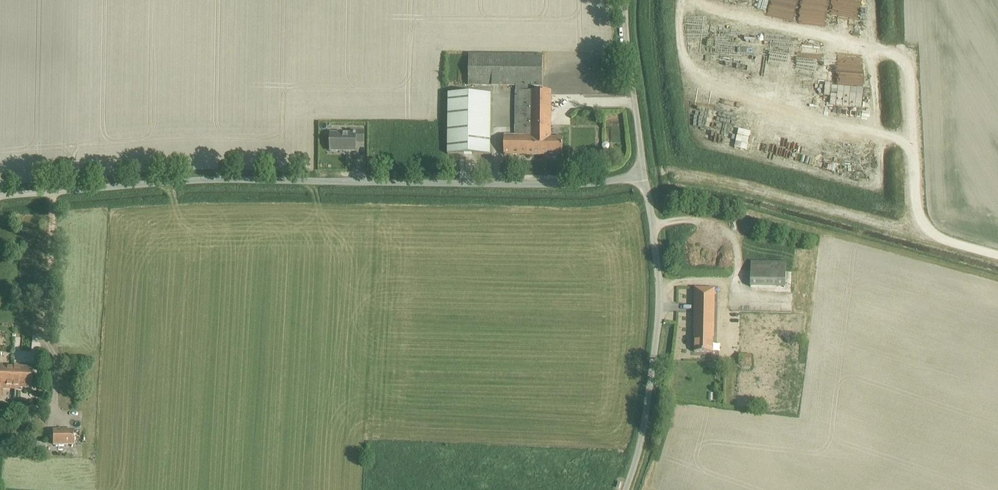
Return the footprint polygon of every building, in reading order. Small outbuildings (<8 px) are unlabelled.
[(504,135),(504,155),(548,155),(548,153),(563,154),(563,138),(552,138),(551,96),(551,92),(542,92),(543,53),(469,52),(469,85),(518,86),(518,135),(504,135)] [(863,105),(862,86),(841,87),(841,99),(842,99),(842,106),(863,105)] [(449,93),(448,143),(448,153),(448,154),(490,154),(491,93),(449,93)] [(331,133),(331,150),(356,151),(356,142),(358,142),(358,141),(362,142),(364,142),(364,130),(351,130),(351,134),(331,133)] [(787,288),(787,263),(751,263),(751,287),(787,288)] [(715,289),(695,288),(695,303),(695,304),(694,312),(695,312),(694,337),(695,337),(695,352),(713,352),(714,338),(715,289)] [(731,351),(791,352),(792,313),(732,312),(731,351)] [(742,353),(741,363),(751,364),(752,354),(742,353)] [(15,388),(16,377),(12,377),(13,366),(0,366),(0,399),(2,399),(2,387),(15,388)] [(16,377),(15,388),(31,388),(33,367),(13,366),(12,377),(16,377)] [(53,429),(53,445),(74,445),(74,429),(53,429)] [(30,442),(30,450),(44,450),(44,442),(30,442)]
